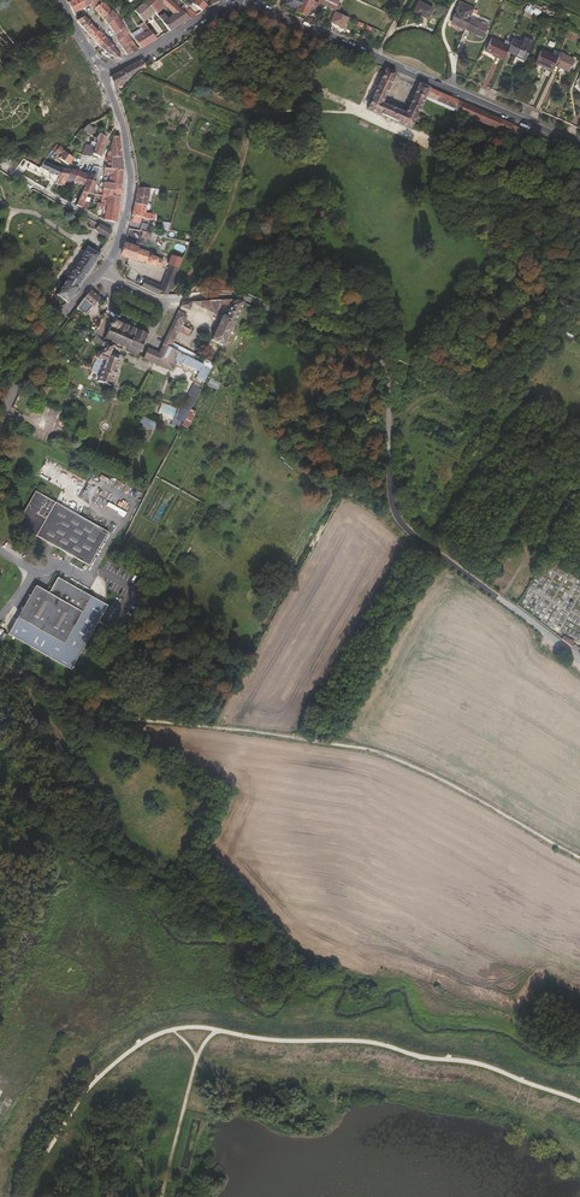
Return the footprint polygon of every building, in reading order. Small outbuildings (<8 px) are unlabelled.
[(72,1),(68,3),(74,14),(86,7),(82,0),(73,0),(72,1)] [(86,7),(91,4),(94,9),(103,1),(102,0),(82,0),(86,7)] [(147,2),(159,19),(170,10),(172,12),(176,8),(168,0),(149,0),(147,2)] [(295,10),(300,0),(287,0),(285,5),(295,10)] [(318,5),(312,2),(307,0),(300,0),(295,10),(295,13),(306,17),(309,10),(315,12),(318,5)] [(112,11),(103,1),(94,9),(103,20),(112,11)] [(204,7),(196,1),(191,8),(200,15),(205,8),(204,7)] [(159,19),(147,2),(142,7),(136,12),(146,27),(159,19)] [(422,14),(428,17),(431,11),(417,4),(413,13),(421,17),(422,14)] [(468,20),(472,10),(458,5),(450,25),(463,31),(468,20)] [(180,12),(176,8),(172,12),(174,17),(177,15),(180,12)] [(190,22),(196,18),(186,8),(180,12),(190,22)] [(118,16),(112,11),(103,20),(109,25),(118,16)] [(186,24),(190,22),(180,12),(177,15),(186,24)] [(426,22),(428,17),(422,14),(421,17),(413,13),(412,15),(426,22)] [(180,28),(186,24),(177,15),(174,17),(172,19),(180,28)] [(329,31),(334,34),(337,28),(344,32),(350,21),(338,15),(329,31)] [(84,16),(77,21),(82,28),(89,21),(84,16)] [(125,28),(118,16),(109,25),(115,34),(125,28)] [(172,19),(163,25),(169,34),(180,28),(172,19)] [(487,28),(468,20),(463,31),(482,39),(487,28)] [(89,21),(82,28),(87,34),(94,27),(89,21)] [(94,27),(87,34),(93,40),(99,34),(94,27)] [(144,35),(136,41),(141,51),(155,42),(146,27),(142,30),(144,35)] [(128,35),(125,28),(115,34),(118,42),(122,48),(132,41),(128,35)] [(99,34),(93,40),(99,46),(105,40),(99,34)] [(105,40),(99,46),(111,56),(115,51),(111,47),(112,46),(107,40),(106,41),(105,40)] [(506,53),(508,48),(490,40),(484,54),(491,57),(492,55),(503,59),(506,53)] [(138,50),(132,41),(122,48),(127,55),(138,51),(138,50)] [(520,45),(511,41),(508,48),(506,53),(515,58),(518,59),(518,61),(523,63),(530,48),(520,44),(520,45)] [(187,57),(180,50),(176,55),(183,61),(187,57)] [(553,65),(556,59),(540,52),(534,65),(539,68),(540,66),(550,71),(552,67),(553,65)] [(573,61),(558,55),(556,59),(553,65),(563,69),(562,71),(567,74),(573,61)] [(144,70),(147,68),(143,59),(110,78),(115,92),(121,88),(120,85),(131,78),(143,67),(144,70)] [(508,138),(513,128),(419,87),(406,117),(382,106),(395,78),(385,73),(367,113),(411,132),(425,103),(426,100),(454,112),(454,114),(508,138)] [(453,115),(454,114),(454,112),(426,100),(425,103),(453,115)] [(91,129),(87,123),(80,128),(85,134),(91,129)] [(66,134),(71,138),(74,135),(70,130),(66,134)] [(123,157),(119,134),(114,134),(113,136),(112,153),(109,154),(109,157),(113,157),(123,157)] [(104,141),(104,140),(94,135),(92,141),(95,142),(93,146),(86,143),(84,149),(92,155),(97,160),(104,141)] [(54,148),(53,149),(57,151),(54,156),(57,158),(59,155),(69,162),(73,154),(64,145),(58,141),(54,148)] [(84,149),(82,153),(82,154),(91,158),(92,155),(84,149)] [(123,170),(123,157),(113,157),(110,165),(107,165),(107,167),(103,167),(104,168),(123,170)] [(44,159),(39,168),(39,169),(40,170),(48,175),(50,172),(56,175),(55,177),(57,178),(64,166),(53,164),(44,159)] [(57,178),(55,182),(61,185),(63,181),(67,183),(69,180),(65,178),(70,169),(64,166),(57,178)] [(91,167),(86,179),(93,182),(98,170),(91,167)] [(65,178),(69,180),(73,181),(78,171),(70,168),(70,169),(65,178)] [(121,185),(123,170),(104,168),(104,174),(110,175),(107,183),(121,185)] [(73,181),(82,185),(86,175),(78,171),(73,181)] [(86,179),(81,190),(86,193),(88,194),(91,188),(93,182),(86,179)] [(122,192),(121,185),(107,183),(102,186),(102,189),(122,192)] [(150,191),(152,186),(140,186),(135,200),(147,203),(148,201),(150,191)] [(106,195),(120,198),(122,192),(102,189),(100,194),(106,195)] [(81,190),(74,206),(79,209),(82,202),(86,193),(81,190)] [(103,209),(117,212),(120,198),(106,195),(103,209)] [(135,200),(132,211),(150,217),(152,210),(145,208),(147,203),(135,200)] [(102,215),(104,220),(115,223),(117,212),(103,209),(94,206),(92,211),(102,215)] [(140,226),(148,228),(150,220),(142,218),(140,226)] [(169,230),(171,223),(164,221),(162,228),(169,230)] [(93,233),(104,242),(108,234),(96,227),(93,233)] [(121,251),(123,252),(131,255),(131,254),(159,262),(161,255),(149,250),(150,247),(135,243),(135,241),(125,238),(121,251)] [(58,288),(66,295),(68,296),(97,256),(87,249),(58,288)] [(154,293),(165,293),(183,253),(170,250),(167,258),(169,259),(158,283),(144,276),(140,285),(154,293)] [(89,293),(76,309),(84,317),(98,301),(89,293)] [(218,346),(241,305),(228,298),(181,300),(179,304),(187,308),(191,301),(212,314),(219,302),(230,302),(221,317),(220,316),(207,340),(218,346)] [(184,314),(176,309),(159,344),(211,369),(213,364),(190,352),(189,353),(172,343),(177,332),(181,324),(183,325),(184,314)] [(41,323),(45,326),(51,317),(45,313),(41,319),(43,321),(41,323)] [(103,336),(136,351),(145,331),(113,316),(103,336)] [(191,330),(183,325),(181,324),(177,332),(188,337),(191,330)] [(110,342),(102,338),(97,350),(96,349),(93,354),(101,358),(94,378),(106,382),(118,350),(108,345),(110,342)] [(211,369),(159,344),(156,350),(146,345),(140,356),(170,370),(175,361),(199,372),(196,379),(204,382),(207,376),(211,369)] [(207,376),(204,382),(203,383),(218,389),(220,383),(207,376)] [(201,386),(194,382),(185,401),(192,404),(200,389),(199,389),(201,386)] [(499,411),(505,403),(489,392),(484,401),(499,411)] [(168,425),(177,430),(182,426),(189,412),(192,404),(185,401),(181,409),(177,420),(171,420),(168,425)] [(189,412),(182,426),(187,429),(196,412),(190,409),(189,412)] [(142,424),(145,419),(138,415),(135,421),(142,424)] [(151,428),(153,423),(146,419),(144,425),(151,428)] [(141,447),(144,442),(134,437),(132,442),(141,447)] [(108,532),(36,491),(16,525),(36,537),(36,536),(89,566),(108,532)] [(18,618),(9,634),(71,670),(107,606),(57,578),(49,593),(36,586),(18,618)] [(563,636),(561,639),(572,647),(575,643),(563,636)]
